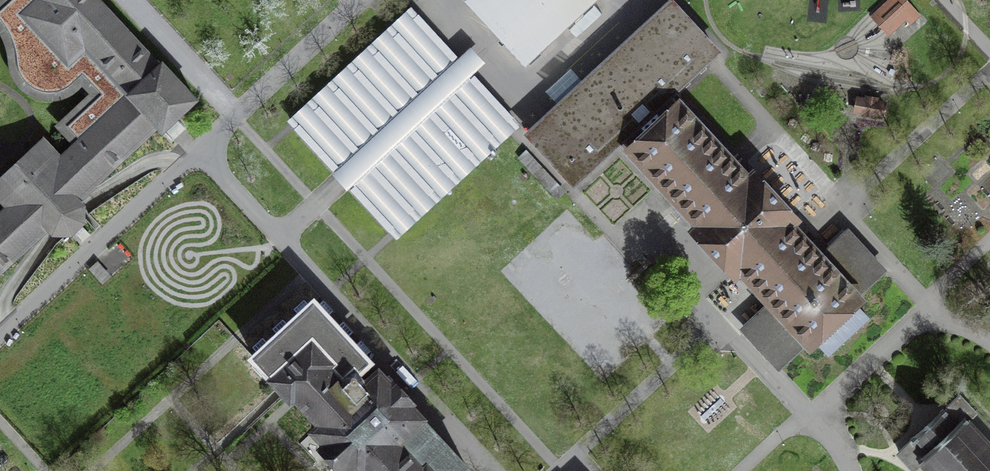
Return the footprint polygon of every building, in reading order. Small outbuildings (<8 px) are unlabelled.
[(16,163),(76,228),(83,222),(84,205),(79,200),(158,126),(162,131),(196,100),(162,63),(160,65),(99,0),(15,0),(0,14),(7,24),(13,35),(17,46),(19,58),(21,67),(24,76),(30,82),(40,87),(45,89),(54,88),(61,87),(67,84),(82,69),(105,94),(71,126),(82,139),(60,157),(43,138),(16,163)] [(465,2),(524,65),(594,0),(467,0),(465,2)] [(904,0),(890,0),(873,17),(875,19),(879,23),(882,26),(886,30),(888,33),(913,10),(904,0)] [(680,12),(668,23),(659,14),(541,123),(550,132),(538,143),(574,183),(621,140),(699,225),(748,180),(670,95),(716,52),(680,12)] [(458,57),(419,14),(294,129),(334,172),(338,168),(346,176),(353,184),(349,188),(389,232),(514,117),(474,74),(469,78),(454,61),(458,57)] [(883,103),(859,98),(856,112),(881,116),(883,103)] [(16,163),(0,178),(0,199),(7,206),(0,213),(0,272),(48,228),(53,233),(70,234),(76,228),(16,163)] [(753,176),(748,180),(699,225),(695,229),(736,274),(741,270),(772,303),(745,328),(779,366),(806,341),(809,344),(815,340),(828,354),(868,318),(854,303),(859,298),(856,295),(883,270),(848,233),(821,258),(789,224),(794,220),(753,176)] [(323,307),(261,366),(361,470),(480,470),(323,307)] [(955,403),(899,453),(915,470),(989,470),(989,442),(955,403)]
